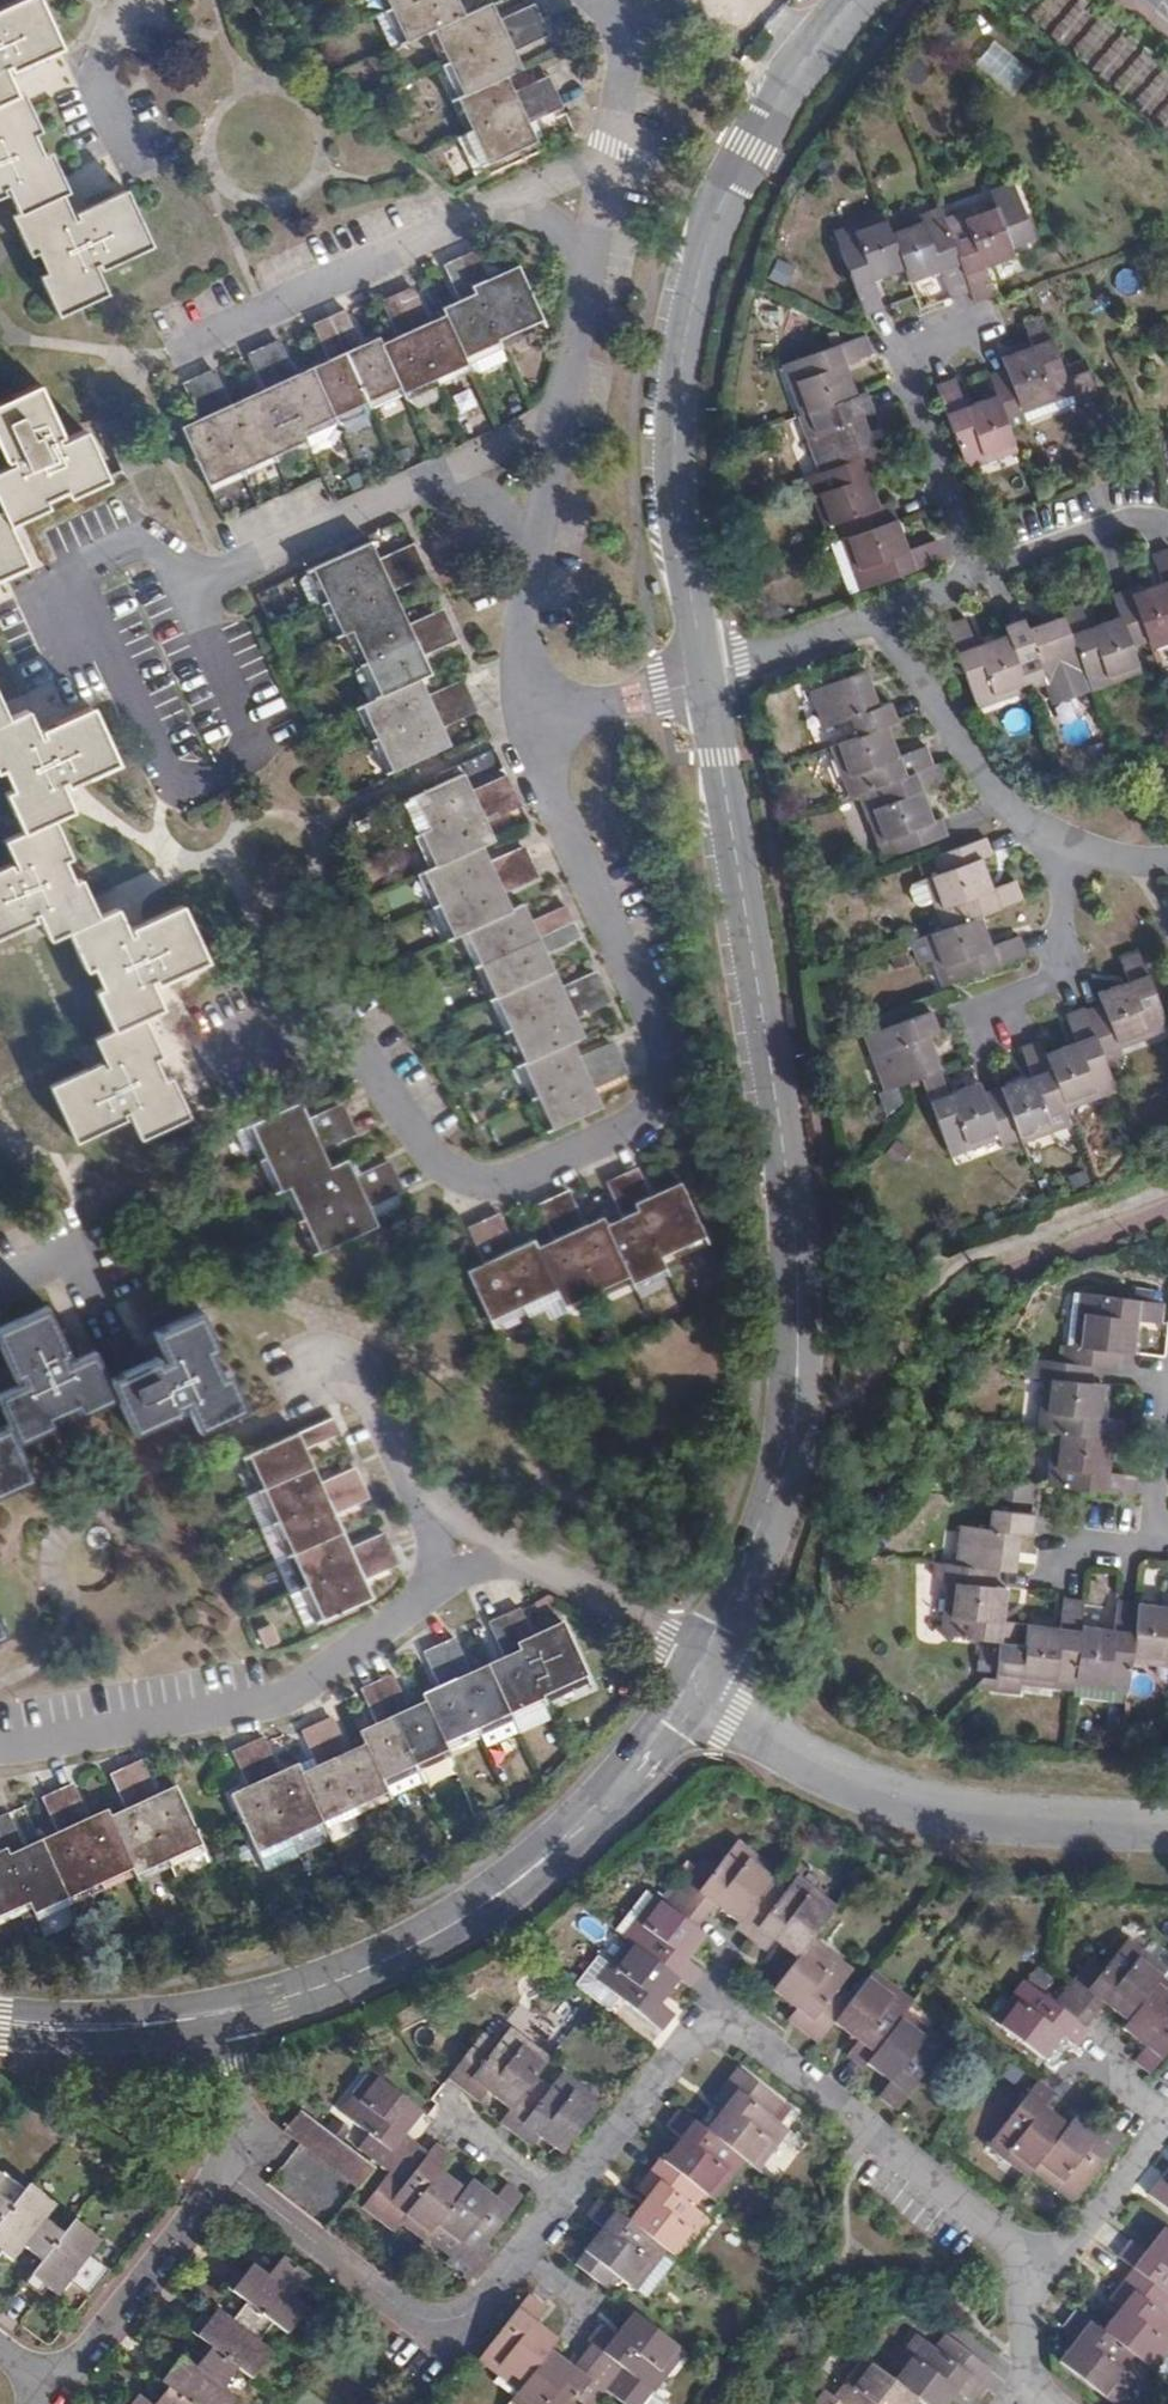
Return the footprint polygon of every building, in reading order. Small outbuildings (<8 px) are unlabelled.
[(22,93),(10,66),(15,64),(16,67),(67,45),(47,0),(16,0),(0,7),(0,103),(22,93)] [(391,11),(416,0),(386,0),(391,11)] [(465,18),(457,1),(459,0),(416,0),(391,11),(406,44),(433,32),(465,18)] [(433,32),(448,65),(541,22),(534,6),(500,22),(492,5),(465,18),(433,32)] [(448,65),(463,96),(505,77),(521,70),(514,53),(548,37),(541,22),(448,65)] [(456,99),(471,132),(554,94),(547,78),(513,94),(505,77),(463,96),(456,99)] [(0,103),(0,197),(9,193),(6,189),(12,186),(25,214),(68,194),(73,192),(55,152),(50,154),(40,133),(47,130),(28,90),(22,93),(0,103)] [(471,132),(462,136),(477,168),(535,141),(527,124),(561,108),(554,94),(471,132)] [(80,221),(68,194),(25,214),(19,216),(36,254),(42,251),(52,274),(45,277),(63,316),(113,293),(101,267),(106,265),(107,268),(156,246),(131,191),(82,213),(85,219),(80,221)] [(991,207),(942,223),(968,295),(972,305),(983,301),(994,297),(985,270),(1011,262),(991,207)] [(951,301),(968,295),(942,223),(938,213),(889,230),(905,272),(910,286),(941,275),(951,301)] [(905,272),(889,230),(885,217),(833,235),(863,321),(886,312),(876,283),(905,272)] [(461,259),(497,340),(542,321),(517,267),(490,279),(477,252),(461,259)] [(446,315),(465,357),(498,342),(497,340),(461,259),(446,266),(461,301),(444,309),(446,315)] [(399,295),(437,379),(469,365),(465,357),(446,315),(431,323),(415,288),(399,295)] [(400,335),(382,343),(401,386),(406,394),(420,407),(437,398),(437,379),(399,295),(385,301),(400,335)] [(347,310),(331,317),(369,400),(401,386),(382,343),(379,337),(363,345),(347,310)] [(314,365),(336,415),(369,400),(331,317),(316,324),(331,357),(314,365)] [(986,376),(994,397),(1006,429),(1095,396),(1082,363),(1061,370),(1042,321),(1025,328),(1033,350),(1002,361),(1004,366),(1003,370),(986,376)] [(876,356),(868,337),(783,368),(801,418),(826,409),(856,398),(845,367),(876,356)] [(267,346),(308,438),(312,446),(332,438),(338,419),(336,415),(314,365),(298,373),(282,338),(267,346)] [(250,395),(276,452),(308,438),(267,346),(250,353),(266,387),(250,395)] [(201,373),(243,467),(276,452),(250,395),(232,402),(216,367),(201,373)] [(243,467),(201,373),(185,381),(201,416),(182,425),(208,482),(243,467)] [(953,380),(935,387),(967,472),(1015,454),(1006,429),(994,397),(963,408),(953,380)] [(11,523),(50,506),(46,498),(69,488),(72,496),(110,478),(88,430),(61,442),(59,436),(62,435),(40,386),(0,404),(0,443),(8,460),(12,459),(14,463),(0,469),(0,499),(4,508),(11,523)] [(865,395),(856,398),(826,409),(833,429),(807,439),(821,477),(877,456),(863,418),(872,415),(865,395)] [(886,453),(877,456),(821,477),(799,485),(816,532),(838,524),(845,542),(897,523),(890,503),(879,507),(868,478),(892,469),(886,453)] [(29,563),(11,523),(4,508),(0,510),(0,576),(29,563)] [(897,523),(845,542),(829,548),(846,595),(941,562),(934,541),(907,551),(897,523)] [(326,600),(420,557),(413,540),(378,557),(370,539),(312,567),(297,577),(310,608),(326,600)] [(1151,644),(1154,653),(1167,648),(1167,552),(1152,558),(1162,585),(1133,596),(1151,644)] [(351,628),(400,605),(393,589),(428,573),(420,557),(326,600),(341,632),(351,628)] [(1083,610),(1064,617),(1085,673),(1093,694),(1140,677),(1131,651),(1151,644),(1133,596),(1131,590),(1111,598),(1120,621),(1091,632),(1083,610)] [(351,628),(366,661),(450,623),(443,606),(408,622),(400,605),(351,628)] [(1007,639),(1018,668),(1038,661),(1048,687),(1085,673),(1064,617),(1028,631),(1024,621),(1004,629),(1007,639)] [(968,619),(946,627),(977,711),(1027,693),(1018,668),(1007,639),(979,649),(968,619)] [(366,661),(381,694),(419,676),(430,671),(422,654),(457,638),(450,623),(366,661)] [(360,703),(376,737),(470,694),(463,678),(428,694),(419,676),(381,694),(360,703)] [(856,740),(887,729),(898,726),(891,706),(879,710),(867,676),(811,695),(823,731),(849,721),(856,740)] [(376,737),(391,770),(449,744),(442,727),(478,710),(470,694),(376,737)] [(11,719),(5,706),(0,695),(0,724),(11,719)] [(70,784),(78,780),(120,762),(95,707),(45,729),(47,734),(43,736),(31,710),(11,719),(0,724),(0,769),(5,766),(15,788),(7,792),(21,823),(25,832),(56,818),(76,809),(73,804),(63,781),(68,779),(70,784)] [(848,802),(861,798),(934,772),(926,750),(898,760),(887,729),(856,740),(830,750),(848,802)] [(934,772),(861,798),(877,846),(893,840),(899,857),(950,839),(944,822),(935,825),(925,797),(947,789),(940,770),(934,772)] [(463,773),(414,796),(430,830),(514,791),(507,775),(472,792),(463,773)] [(522,808),(514,791),(430,830),(421,834),(436,867),(483,846),(494,840),(486,824),(522,808)] [(74,858),(56,818),(25,832),(5,841),(15,862),(0,869),(0,934),(39,916),(49,939),(69,930),(100,916),(87,887),(83,877),(76,880),(68,861),(74,858)] [(927,885),(944,933),(981,919),(1024,903),(1016,883),(993,891),(982,865),(994,860),(988,844),(936,863),(942,879),(927,885)] [(491,863),(483,846),(436,867),(423,873),(439,906),(533,863),(525,847),(491,863)] [(533,863),(439,906),(454,939),(467,933),(514,912),(506,894),(540,878),(533,863)] [(158,978),(160,982),(210,960),(185,904),(145,922),(134,927),(136,931),(131,933),(120,907),(100,916),(69,930),(86,969),(94,965),(104,987),(97,991),(114,1029),(145,1015),(166,1006),(154,980),(158,978)] [(514,912),(467,933),(481,965),(575,922),(568,907),(533,923),(525,906),(514,912)] [(944,933),(926,940),(944,991),(1029,960),(1021,939),(992,949),(981,919),(944,933)] [(575,922),(481,965),(496,998),(556,970),(548,954),(582,938),(575,922)] [(1090,1013),(1109,1066),(1123,1060),(1123,1054),(1167,1037),(1167,1028),(1141,956),(1123,964),(1131,985),(1100,996),(1104,1008),(1090,1013)] [(556,970),(496,998),(512,1031),(606,987),(599,972),(564,988),(556,970)] [(606,987),(512,1031),(527,1064),(574,1043),(587,1037),(578,1019),(613,1003),(606,987)] [(1109,1066),(1090,1013),(1088,1009),(1068,1017),(1078,1043),(1048,1055),(1069,1113),(1119,1094),(1109,1066)] [(925,1079),(945,1071),(932,1037),(941,1033),(934,1014),(894,1029),(901,1049),(874,1059),(887,1093),(925,1079)] [(141,1139),(192,1116),(174,1077),(166,1081),(156,1058),(163,1054),(152,1031),(145,1015),(114,1029),(95,1038),(100,1048),(106,1061),(95,1066),(51,1086),(76,1142),(132,1117),(141,1139)] [(1075,1127),(1069,1113),(1048,1055),(1044,1042),(1023,1051),(1032,1078),(1003,1090),(1022,1140),(1024,1146),(1075,1127)] [(582,1059),(574,1043),(527,1064),(523,1066),(538,1099),(624,1060),(616,1043),(582,1059)] [(624,1060),(538,1099),(553,1133),(604,1109),(596,1091),(631,1075),(624,1060)] [(1005,1147),(1022,1140),(1003,1090),(988,1096),(983,1084),(953,1096),(945,1071),(925,1079),(954,1159),(1003,1141),(1005,1147)] [(342,1103),(307,1118),(300,1102),(251,1124),(265,1157),(349,1119),(342,1103)] [(349,1119),(265,1157),(280,1191),(289,1187),(330,1168),(322,1150),(356,1135),(349,1119)] [(330,1168),(289,1187),(303,1218),(397,1176),(390,1160),(354,1176),(347,1161),(330,1168)] [(625,1174),(661,1256),(706,1236),(682,1181),(662,1189),(651,1194),(639,1167),(625,1174)] [(608,1224),(630,1276),(634,1283),(666,1269),(661,1256),(625,1174),(608,1181),(624,1217),(608,1224)] [(397,1176),(303,1218),(318,1253),(378,1226),(370,1208),(405,1193),(397,1176)] [(556,1197),(597,1290),(630,1276),(608,1224),(605,1217),(587,1225),(572,1190),(556,1197)] [(538,1247),(557,1290),(563,1305),(597,1290),(556,1197),(539,1204),(554,1240),(538,1247)] [(501,1213),(486,1220),(523,1304),(557,1290),(538,1247),(535,1241),(517,1249),(501,1213)] [(484,1262),(467,1269),(489,1319),(523,1304),(486,1220),(469,1227),(484,1262)] [(1065,1361),(1094,1364),(1118,1367),(1120,1350),(1134,1352),(1137,1317),(1162,1320),(1164,1301),(1078,1291),(1073,1344),(1067,1344),(1065,1361)] [(22,1383),(11,1388),(0,1393),(0,1402),(10,1423),(20,1445),(57,1428),(54,1420),(75,1410),(79,1417),(119,1399),(110,1379),(96,1350),(92,1352),(71,1361),(69,1356),(71,1355),(49,1306),(0,1329),(0,1345),(10,1366),(16,1379),(20,1378),(22,1383)] [(219,1346),(202,1309),(156,1330),(168,1357),(163,1360),(161,1355),(110,1379),(119,1399),(135,1433),(183,1411),(182,1407),(189,1404),(201,1430),(248,1408),(230,1370),(223,1373),(212,1349),(219,1346)] [(1055,1434),(1114,1441),(1121,1442),(1123,1421),(1100,1418),(1105,1384),(1092,1382),(1094,1364),(1065,1361),(1038,1358),(1036,1375),(1044,1376),(1038,1432),(1055,1434)] [(335,1419),(250,1456),(264,1488),(314,1466),(306,1450),(341,1434),(335,1419)] [(35,1479),(20,1445),(10,1423),(0,1428),(0,1495),(35,1479)] [(1114,1441),(1055,1434),(1049,1486),(1135,1497),(1138,1474),(1110,1471),(1114,1441)] [(314,1466),(264,1488),(278,1520),(364,1483),(357,1468),(321,1483),(314,1466)] [(364,1483),(278,1520),(292,1552),(343,1530),(336,1514),(371,1498),(364,1483)] [(997,1489),(996,1499),(1038,1504),(1039,1494),(997,1489)] [(962,1527),(958,1564),(999,1569),(1017,1571),(1018,1559),(1021,1533),(1035,1535),(1038,1504),(996,1499),(992,1530),(962,1527)] [(343,1530),(292,1552),(307,1587),(394,1550),(386,1533),(351,1549),(343,1530)] [(394,1550),(307,1587),(321,1619),(373,1597),(366,1580),(396,1567),(400,1565),(394,1550)] [(1027,1644),(1029,1625),(1006,1622),(1010,1587),(997,1585),(999,1569),(958,1564),(943,1562),(941,1580),(952,1581),(945,1635),(1009,1642),(1027,1644)] [(1075,1684),(1081,1626),(1084,1601),(1063,1598),(1060,1628),(1029,1625),(1027,1644),(1009,1642),(1005,1681),(1075,1688),(1075,1684)] [(1133,1661),(1139,1602),(1115,1599),(1112,1629),(1081,1626),(1075,1684),(1130,1690),(1133,1661)] [(1139,1602),(1133,1661),(1167,1665),(1167,1605),(1139,1602)] [(520,1605),(504,1613),(542,1697),(588,1676),(562,1621),(539,1631),(533,1634),(520,1605)] [(504,1656),(487,1664),(509,1713),(543,1698),(542,1697),(504,1613),(487,1620),(504,1656)] [(9,1636),(0,1616),(0,1640),(9,1636)] [(455,1636),(438,1644),(476,1729),(481,1739),(514,1724),(509,1713),(487,1664),(470,1671),(455,1636)] [(425,1701),(444,1743),(476,1729),(438,1644),(423,1651),(438,1686),(421,1693),(425,1701)] [(392,1674),(377,1681),(415,1766),(447,1751),(444,1743),(425,1701),(408,1709),(392,1674)] [(991,1677),(979,1691),(994,1691),(994,1678),(991,1677)] [(365,1743),(388,1793),(420,1778),(415,1766),(377,1681),(361,1688),(376,1723),(360,1731),(365,1743)] [(316,1723),(355,1807),(388,1793),(365,1743),(348,1751),(332,1716),(316,1723)] [(295,1764),(321,1822),(355,1807),(316,1723),(300,1730),(312,1756),(295,1764)] [(261,1736),(246,1743),(293,1848),(326,1833),(321,1822),(295,1764),(277,1772),(261,1736)] [(293,1848),(246,1743),(230,1751),(246,1786),(228,1794),(261,1867),(295,1852),(293,1848)] [(143,1762),(127,1769),(169,1862),(202,1847),(176,1788),(158,1796),(143,1762)] [(110,1818),(133,1870),(136,1877),(169,1862),(127,1769),(110,1776),(126,1811),(110,1818)] [(59,1792),(100,1884),(133,1870),(110,1818),(107,1812),(90,1819),(75,1785),(59,1792)] [(41,1841),(67,1899),(100,1884),(59,1792),(42,1799),(58,1833),(41,1841)] [(0,1818),(0,1839),(29,1903),(34,1914),(67,1899),(41,1841),(24,1848),(9,1814),(0,1818)] [(29,1903),(0,1839),(0,1916),(29,1903)] [(772,1880),(778,1872),(736,1840),(730,1848),(756,1868),(759,1864),(767,1870),(764,1874),(772,1880)] [(739,1921),(769,1884),(772,1880),(764,1874),(767,1870),(759,1864),(756,1868),(730,1848),(712,1870),(701,1861),(685,1881),(676,1893),(666,1906),(698,1931),(719,1905),(724,1898),(730,1903),(725,1910),(739,1921)] [(829,1918),(835,1910),(796,1880),(790,1887),(812,1905),(815,1901),(825,1908),(821,1912),(829,1918)] [(779,1948),(796,1961),(806,1948),(811,1941),(829,1918),(821,1912),(825,1908),(815,1901),(812,1905),(790,1887),(784,1895),(769,1884),(739,1921),(734,1929),(764,1952),(772,1942),(777,1934),(785,1940),(779,1948)] [(664,1909),(666,1906),(676,1893),(668,1888),(659,1900),(656,1903),(664,1909)] [(644,1889),(613,1929),(627,1940),(633,1931),(631,1929),(638,1920),(641,1922),(656,1903),(659,1900),(644,1889)] [(719,1905),(725,1910),(730,1903),(724,1898),(719,1905)] [(692,1952),(705,1936),(698,1931),(666,1906),(664,1909),(656,1903),(641,1922),(638,1920),(631,1929),(633,1931),(627,1940),(634,1945),(674,1977),(688,1988),(702,1970),(687,1959),(679,1952),(684,1946),(692,1952)] [(772,1942),(779,1948),(785,1940),(777,1934),(772,1942)] [(615,1970),(634,1945),(627,1940),(608,1964),(615,1970)] [(811,1941),(806,1948),(830,1967),(833,1963),(842,1970),(839,1973),(847,1979),(852,1972),(811,1941)] [(1161,1980),(1167,1972),(1129,1942),(1123,1949),(1131,1956),(1134,1952),(1143,1958),(1139,1962),(1161,1980)] [(663,2034),(676,2018),(654,2002),(654,2001),(647,1996),(653,1988),(661,1993),(674,1977),(634,1945),(615,1970),(608,1964),(601,1959),(578,1989),(595,2003),(610,2015),(621,2001),(663,2034)] [(687,1959),(692,1952),(684,1946),(679,1952),(687,1959)] [(832,2026),(852,2000),(839,1989),(847,1979),(839,1973),(842,1970),(833,1963),(830,1967),(806,1948),(796,1961),(772,1991),(789,2004),(795,1997),(803,2003),(798,2010),(789,2022),(817,2044),(832,2026)] [(1155,1987),(1161,1980),(1139,1962),(1143,1958),(1134,1952),(1131,1956),(1123,1949),(1105,1973),(1090,1962),(1074,1982),(1055,2006),(1055,2007),(1086,2031),(1100,2013),(1104,2009),(1109,2002),(1116,2007),(1110,2014),(1125,2025),(1155,1987)] [(1167,1972),(1161,1980),(1155,1987),(1167,1998),(1167,1973),(1167,1972)] [(906,2013),(913,2004),(873,1973),(866,1982),(888,1999),(891,1994),(901,2002),(897,2006),(906,2013)] [(991,2017),(1000,2024),(1001,2023),(1019,2000),(1015,1997),(1021,1990),(1025,1993),(1030,1987),(1021,1980),(991,2017)] [(903,2017),(906,2013),(897,2006),(901,2002),(891,1994),(888,1999),(866,1982),(852,2000),(832,2026),(848,2038),(853,2032),(862,2039),(857,2045),(845,2061),(860,2072),(866,2065),(896,2026),(903,2017)] [(1056,2033),(1063,2039),(1071,2044),(1072,2046),(1078,2050),(1090,2034),(1086,2031),(1055,2007),(1055,2006),(1030,1987),(1025,1993),(1021,1990),(1015,1997),(1019,2000),(1001,2023),(1000,2024),(1046,2061),(1058,2045),(1059,2044),(1051,2038),(1056,2033)] [(1167,2052),(1167,1998),(1155,1987),(1125,2025),(1121,2030),(1138,2043),(1143,2037),(1151,2042),(1145,2049),(1140,2055),(1135,2062),(1150,2074),(1167,2052)] [(654,2002),(661,1993),(653,1988),(647,1996),(654,2001),(654,2002)] [(789,2004),(798,2010),(803,2003),(795,1997),(789,2004)] [(1104,2009),(1110,2014),(1116,2007),(1109,2002),(1104,2009)] [(932,2053),(939,2058),(945,2050),(903,2017),(896,2026),(922,2045),(925,2041),(936,2049),(932,2053)] [(896,2026),(866,2065),(884,2079),(890,2072),(897,2078),(892,2085),(880,2099),(897,2112),(939,2058),(932,2053),(936,2049),(925,2041),(922,2045),(896,2026)] [(543,2070),(549,2062),(510,2032),(504,2039),(514,2047),(516,2043),(527,2051),(523,2055),(543,2070)] [(848,2038),(857,2045),(862,2039),(853,2032),(848,2038)] [(1059,2044),(1063,2039),(1056,2033),(1051,2038),(1059,2044)] [(534,2081),(543,2070),(523,2055),(527,2051),(516,2043),(514,2047),(504,2039),(497,2049),(481,2036),(447,2079),(477,2103),(484,2095),(489,2088),(497,2094),(491,2101),(508,2114),(534,2081)] [(1143,2037),(1138,2043),(1145,2049),(1151,2042),(1143,2037)] [(725,2110),(707,2132),(741,2158),(749,2164),(753,2168),(771,2146),(775,2149),(782,2140),(778,2136),(786,2127),(785,2127),(777,2120),(787,2107),(739,2070),(714,2102),(725,2110)] [(890,2072),(884,2079),(892,2085),(897,2078),(890,2072)] [(380,2161),(393,2172),(406,2182),(428,2154),(404,2135),(397,2130),(403,2122),(410,2127),(422,2111),(374,2073),(342,2112),(371,2136),(362,2147),(380,2161)] [(573,2097),(594,2113),(601,2104),(564,2075),(557,2084),(566,2091),(570,2087),(577,2092),(573,2097)] [(508,2114),(499,2126),(530,2149),(538,2139),(543,2132),(551,2138),(545,2145),(560,2156),(594,2113),(573,2097),(577,2092),(570,2087),(566,2091),(557,2084),(550,2093),(534,2081),(508,2114)] [(1035,2168),(1065,2130),(1050,2118),(1045,2125),(1038,2119),(1044,2112),(1055,2099),(1040,2087),(994,2144),(1000,2149),(997,2153),(1005,2159),(1008,2156),(1030,2174),(1035,2168)] [(489,2088),(484,2095),(491,2101),(497,2094),(489,2088)] [(787,2107),(777,2120),(785,2127),(795,2114),(787,2107)] [(707,2132),(681,2111),(669,2125),(685,2137),(693,2143),(688,2150),(680,2144),(665,2163),(707,2196),(710,2198),(728,2176),(731,2179),(738,2170),(734,2167),(741,2158),(707,2132)] [(301,2145),(317,2125),(300,2112),(284,2132),(300,2144),(301,2145)] [(1050,2118),(1044,2112),(1038,2119),(1045,2125),(1050,2118)] [(397,2130),(404,2135),(410,2127),(403,2122),(397,2130)] [(1087,2138),(1070,2124),(1065,2130),(1035,2168),(1059,2187),(1057,2190),(1067,2199),(1070,2196),(1076,2200),(1122,2143),(1106,2130),(1095,2144),(1089,2150),(1082,2144),(1087,2138)] [(352,2152),(317,2125),(301,2145),(268,2187),(303,2214),(336,2172),(352,2152)] [(753,2168),(761,2174),(793,2133),(786,2127),(778,2136),(782,2140),(775,2149),(771,2146),(753,2168)] [(543,2132),(538,2139),(545,2145),(551,2138),(543,2132)] [(693,2143),(685,2137),(680,2144),(688,2150),(693,2143)] [(1095,2144),(1087,2138),(1082,2144),(1089,2150),(1095,2144)] [(439,2223),(465,2190),(450,2178),(445,2185),(436,2178),(442,2172),(453,2158),(436,2144),(428,2154),(406,2182),(393,2172),(364,2209),(393,2232),(401,2223),(406,2216),(429,2235),(432,2231),(439,2223)] [(988,2152),(1024,2181),(1030,2174),(1008,2156),(1005,2159),(997,2153),(1000,2149),(994,2144),(988,2152)] [(358,2189),(374,2170),(352,2152),(336,2172),(303,2214),(325,2231),(329,2225),(358,2189)] [(710,2198),(717,2204),(749,2164),(741,2158),(734,2167),(738,2170),(731,2179),(728,2176),(710,2198)] [(665,2163),(662,2161),(639,2190),(649,2198),(657,2204),(651,2211),(643,2205),(630,2222),(673,2257),(692,2233),(696,2236),(702,2229),(698,2226),(705,2217),(696,2210),(707,2196),(665,2163)] [(1035,2168),(1030,2174),(1071,2206),(1076,2200),(1070,2196),(1067,2199),(1057,2190),(1059,2187),(1035,2168)] [(445,2185),(450,2178),(442,2172),(436,2178),(445,2185)] [(0,2177),(0,2223),(25,2190),(5,2174),(2,2178),(0,2177)] [(1152,2197),(1167,2210),(1167,2176),(1152,2197)] [(490,2193),(474,2179),(465,2190),(439,2223),(463,2242),(456,2251),(447,2263),(468,2280),(492,2251),(484,2246),(522,2198),(507,2186),(497,2198),(491,2205),(484,2200),(490,2193)] [(13,2265),(24,2250),(41,2263),(63,2235),(46,2221),(55,2209),(27,2188),(25,2190),(0,2223),(0,2255),(13,2265)] [(497,2198),(490,2193),(484,2200),(491,2205),(497,2198)] [(657,2204),(649,2198),(643,2205),(651,2211),(657,2204)] [(630,2222),(602,2201),(591,2215),(606,2227),(613,2232),(607,2239),(601,2234),(585,2255),(586,2256),(579,2265),(614,2292),(621,2283),(638,2297),(640,2295),(649,2303),(681,2263),(673,2257),(630,2222)] [(424,2242),(429,2235),(406,2216),(401,2223),(424,2242)] [(673,2257),(681,2263),(712,2223),(705,2217),(698,2226),(702,2229),(696,2236),(692,2233),(673,2257)] [(63,2235),(41,2263),(23,2286),(37,2297),(44,2289),(57,2299),(68,2284),(88,2299),(109,2271),(89,2256),(99,2243),(73,2223),(63,2235)] [(463,2242),(439,2223),(432,2231),(456,2251),(463,2242)] [(613,2232),(606,2227),(601,2234),(607,2239),(613,2232)] [(1167,2297),(1167,2232),(1164,2229),(1152,2244),(1159,2249),(1152,2257),(1146,2252),(1130,2240),(1117,2256),(1133,2269),(1167,2297)] [(1150,2247),(1146,2252),(1152,2257),(1159,2249),(1152,2244),(1151,2246),(1150,2247)] [(254,2266),(233,2292),(246,2302),(272,2323),(286,2334),(308,2307),(293,2296),(308,2278),(283,2257),(267,2276),(257,2268),(254,2266)] [(237,2269),(224,2285),(233,2292),(254,2266),(253,2265),(244,2275),(237,2269)] [(1166,2317),(1167,2315),(1167,2297),(1133,2269),(1109,2299),(1118,2306),(1124,2311),(1117,2319),(1111,2315),(1099,2330),(1143,2365),(1153,2373),(1160,2378),(1167,2368),(1167,2344),(1167,2342),(1167,2319),(1166,2317)] [(555,2346),(557,2342),(535,2325),(547,2310),(532,2298),(486,2356),(492,2361),(489,2364),(498,2372),(501,2367),(524,2385),(555,2346)] [(231,2320),(217,2309),(209,2320),(196,2336),(211,2348),(237,2368),(251,2380),(272,2353),(258,2341),(272,2323),(246,2302),(231,2320)] [(1115,2310),(1111,2315),(1117,2319),(1124,2311),(1118,2306),(1115,2310)] [(1143,2365),(1099,2330),(1075,2311),(1062,2328),(1077,2339),(1083,2344),(1075,2353),(1070,2349),(1067,2352),(1060,2360),(1116,2403),(1128,2403),(1153,2373),(1143,2365)] [(201,2314),(188,2330),(196,2336),(209,2320),(201,2314)] [(601,2325),(588,2342),(592,2345),(621,2368),(603,2391),(620,2403),(665,2403),(654,2396),(651,2393),(647,2390),(653,2382),(656,2385),(664,2375),(660,2372),(679,2349),(674,2345),(637,2316),(625,2331),(631,2335),(625,2343),(619,2339),(601,2325)] [(625,2331),(619,2339),(625,2343),(631,2335),(625,2331)] [(923,2403),(950,2403),(955,2397),(948,2391),(954,2384),(961,2390),(969,2396),(992,2369),(968,2349),(948,2333),(936,2347),(928,2341),(922,2348),(918,2345),(910,2354),(914,2358),(895,2382),(920,2402),(923,2403)] [(888,2376),(895,2382),(914,2358),(910,2354),(918,2345),(922,2348),(928,2341),(921,2335),(888,2376)] [(1074,2343),(1070,2349),(1075,2353),(1083,2344),(1077,2339),(1074,2343)] [(592,2345),(577,2363),(555,2346),(524,2385),(517,2393),(512,2400),(517,2403),(597,2403),(604,2395),(602,2393),(603,2391),(621,2368),(592,2345)] [(237,2368),(211,2348),(195,2367),(181,2356),(173,2367),(172,2366),(170,2364),(158,2380),(168,2388),(188,2403),(232,2403),(236,2399),(222,2387),(237,2368)] [(647,2390),(651,2393),(654,2396),(686,2355),(679,2349),(660,2372),(664,2375),(656,2385),(653,2382),(647,2390)] [(492,2361),(486,2356),(480,2364),(517,2393),(524,2385),(501,2367),(498,2372),(489,2364),(492,2361)] [(873,2364),(864,2357),(834,2394),(842,2401),(845,2397),(841,2394),(848,2385),(853,2389),(873,2364)] [(165,2360),(152,2376),(158,2380),(170,2364),(165,2360)] [(814,2403),(918,2403),(920,2402),(895,2382),(888,2376),(873,2364),(853,2389),(848,2385),(841,2394),(845,2397),(842,2401),(834,2394),(826,2388),(813,2403),(814,2403)] [(948,2391),(955,2397),(961,2390),(954,2384),(948,2391)] [(168,2388),(155,2403),(188,2403),(168,2388)] [(142,2397),(139,2395),(131,2403),(136,2403),(142,2397)]
